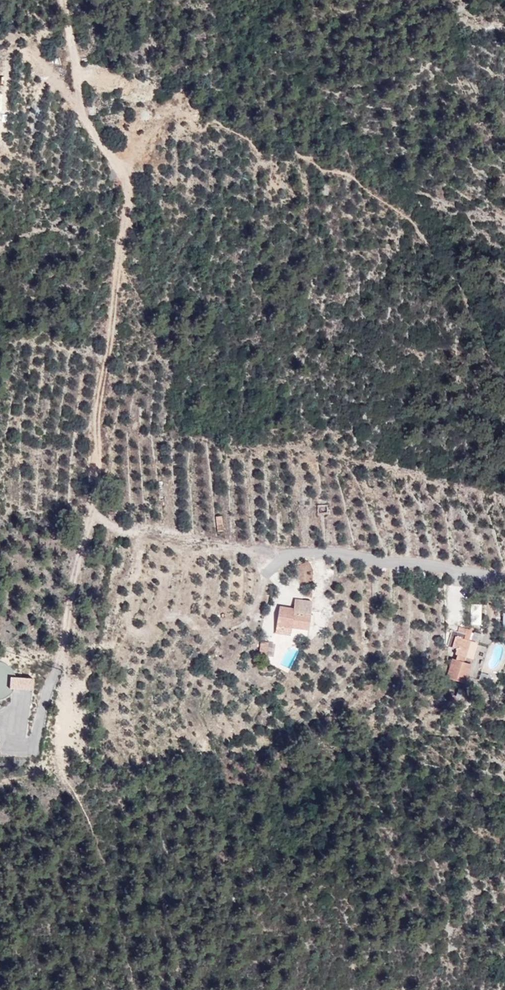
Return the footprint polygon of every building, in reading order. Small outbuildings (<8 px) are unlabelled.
[(215,516),(216,531),(223,530),(222,516),(215,516)] [(295,598),(293,609),(293,612),(309,615),(310,600),(295,598)] [(293,609),(278,607),(275,632),(289,636),(294,630),(307,631),(309,615),(293,612),(293,609)] [(455,644),(457,636),(471,640),(473,630),(461,626),(459,632),(454,630),(450,642),(455,644)] [(274,635),(265,633),(262,648),(272,649),(274,635)] [(454,648),(457,649),(456,655),(467,658),(473,640),(471,640),(457,636),(454,648)] [(470,665),(452,659),(445,678),(464,684),(470,665)] [(9,678),(10,691),(32,690),(31,677),(9,678)] [(39,703),(45,680),(35,678),(30,701),(39,703)]
